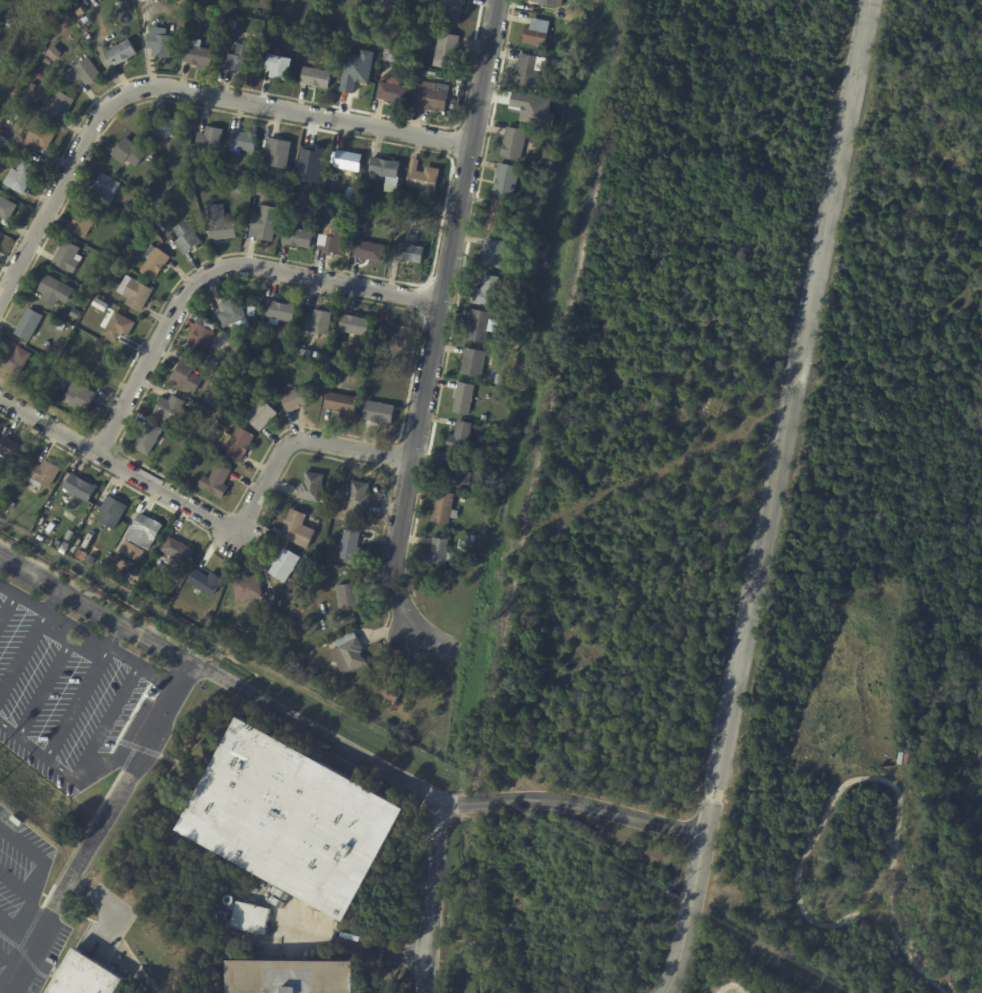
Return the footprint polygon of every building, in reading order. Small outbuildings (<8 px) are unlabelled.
[(375,12),(377,0),(400,0),(399,5),(392,3),(390,15),(375,12)] [(432,7),(433,0),(466,0),(465,5),(463,5),(460,24),(437,20),(439,9),(432,7)] [(569,11),(583,13),(582,22),(566,20),(568,10),(569,11)] [(88,21),(84,24),(81,20),(86,16),(89,21),(88,21)] [(523,43),(526,25),(531,26),(532,18),(550,21),(546,47),(523,43)] [(236,21),(235,29),(226,28),(228,19),(236,21)] [(568,23),(575,25),(574,31),(567,29),(568,23)] [(172,36),(170,58),(152,57),(152,49),(146,49),(147,33),(150,33),(151,27),(166,28),(166,35),(172,36)] [(460,37),(453,70),(432,66),(438,33),(460,37)] [(125,60),(111,68),(103,53),(129,39),(137,54),(125,60)] [(196,69),(197,64),(182,61),(185,44),(190,45),(191,39),(200,40),(199,48),(213,50),(209,72),(196,69)] [(241,44),(252,46),(246,74),(224,69),(227,53),(233,55),(235,43),(241,44)] [(62,54),(54,62),(45,54),(53,45),(62,54)] [(401,52),(399,64),(382,61),(384,49),(401,52)] [(521,53),(548,59),(545,72),(538,71),(535,89),(514,85),(520,53),(521,53)] [(291,59),(289,72),(285,71),(284,80),(269,78),(270,70),(264,69),(267,55),(291,59)] [(51,61),(48,66),(42,62),(46,57),(51,61)] [(86,84),(86,85),(81,79),(75,83),(67,71),(87,57),(100,74),(86,84)] [(347,93),(349,85),(342,83),(344,68),(347,69),(348,64),(354,66),(353,70),(370,73),(365,96),(347,93)] [(314,87),(299,84),(303,67),(331,72),(328,89),(314,87)] [(418,69),(435,72),(434,77),(418,75),(418,69)] [(392,102),(375,98),(379,81),(387,83),(388,77),(400,79),(399,85),(409,87),(405,105),(392,102)] [(422,107),(412,106),(415,85),(418,86),(419,81),(436,84),(435,90),(449,92),(445,112),(422,107)] [(31,83),(36,86),(32,92),(27,89),(31,83)] [(68,111),(59,125),(44,117),(59,91),(74,99),(68,111)] [(152,118),(182,121),(181,138),(150,136),(152,118)] [(45,150),(38,146),(34,153),(21,145),(34,123),(54,135),(45,150)] [(198,133),(205,134),(206,126),(227,130),(224,151),(195,147),(197,133),(198,133)] [(526,139),(521,162),(501,158),(507,127),(527,131),(526,139)] [(233,130),(258,134),(254,153),(229,148),(232,130),(233,130)] [(112,153),(125,137),(146,154),(135,167),(126,160),(122,165),(111,155),(112,153)] [(273,139),(291,142),(287,169),(270,166),(271,154),(265,153),(268,138),(273,139)] [(314,170),(299,167),(301,152),(308,153),(309,145),(327,149),(323,171),(314,170)] [(338,150),(362,155),(359,172),(333,167),(336,150),(338,150)] [(372,157),(401,162),(397,186),(385,184),(386,177),(368,174),(371,157),(372,157)] [(31,179),(22,196),(2,185),(11,168),(15,170),(21,159),(37,167),(31,179)] [(412,159),(418,161),(416,171),(424,173),(425,167),(439,170),(435,191),(405,185),(410,159),(412,159)] [(519,175),(515,199),(494,195),(499,163),(520,167),(519,175)] [(261,175),(266,170),(270,174),(264,179),(261,175)] [(120,184),(108,206),(86,194),(90,187),(92,188),(101,173),(120,184)] [(413,194),(412,205),(403,204),(405,193),(413,194)] [(7,221),(0,218),(0,196),(17,206),(8,222),(7,221)] [(514,212),(512,224),(506,223),(504,232),(488,229),(493,199),(510,202),(509,211),(514,212)] [(98,213),(84,238),(69,229),(83,204),(98,213)] [(125,205),(131,208),(127,216),(121,213),(125,205)] [(226,239),(218,240),(219,250),(212,251),(207,206),(223,205),(225,222),(235,221),(236,238),(226,239)] [(256,239),(255,238),(256,231),(250,230),(253,215),(277,219),(273,242),(256,239)] [(194,247),(182,255),(173,243),(178,239),(172,230),(185,220),(201,241),(194,247)] [(342,255),(319,251),(321,235),(328,236),(329,224),(347,228),(342,255)] [(298,247),(282,243),(285,227),(313,232),(310,249),(298,247)] [(510,229),(530,232),(529,239),(509,235),(510,229)] [(384,245),(380,262),(352,256),(355,239),(384,245)] [(508,243),(503,269),(481,264),(486,239),(508,243)] [(75,255),(73,260),(79,263),(73,275),(51,263),(63,240),(79,248),(75,255)] [(399,243),(424,247),(421,265),(391,259),(394,242),(399,243)] [(170,258),(153,281),(139,272),(147,260),(142,256),(151,244),(170,258)] [(117,268),(113,275),(107,271),(111,264),(117,268)] [(74,290),(65,307),(57,302),(54,308),(40,301),(43,295),(38,292),(47,275),(74,290)] [(473,304),(475,289),(482,290),(484,275),(500,278),(495,307),(482,305),(481,305),(473,304)] [(153,290),(140,314),(125,305),(128,300),(122,296),(122,295),(116,292),(125,276),(131,279),(131,278),(153,290)] [(531,282),(530,291),(520,289),(521,280),(531,282)] [(229,327),(223,329),(217,314),(224,312),(221,303),(239,297),(247,319),(230,325),(230,327),(229,327)] [(91,306),(95,298),(108,305),(104,313),(91,306)] [(269,300),(297,306),(293,323),(264,317),(262,329),(257,328),(259,313),(265,314),(267,300),(269,300)] [(43,316),(29,343),(13,335),(27,308),(43,316)] [(81,313),(76,321),(69,316),(73,308),(81,313)] [(470,316),(471,309),(493,314),(492,319),(498,320),(496,334),(489,333),(487,345),(467,341),(467,338),(465,338),(467,329),(468,329),(470,316)] [(315,310),(333,314),(328,336),(303,331),(306,317),(312,318),(314,310),(315,310)] [(136,323),(127,339),(120,336),(116,343),(102,335),(114,312),(136,323)] [(342,315),(370,320),(367,338),(338,332),(341,315),(342,315)] [(219,353),(215,360),(200,352),(198,358),(186,351),(196,330),(197,330),(200,325),(215,333),(208,347),(219,353)] [(380,327),(396,330),(397,325),(410,328),(406,349),(377,343),(380,327)] [(243,344),(236,356),(224,349),(232,337),(243,344)] [(18,376),(0,367),(0,360),(6,349),(13,353),(17,346),(31,354),(18,376)] [(464,355),(465,348),(494,354),(492,368),(484,367),(482,378),(460,374),(464,355)] [(106,375),(103,381),(89,374),(101,349),(116,357),(106,375)] [(195,368),(192,373),(203,379),(194,395),(185,389),(182,393),(167,385),(181,360),(195,368)] [(61,376),(58,383),(57,383),(56,385),(54,385),(53,387),(49,385),(50,383),(48,382),(53,372),(61,376)] [(219,380),(214,390),(211,388),(212,386),(211,386),(212,382),(214,383),(216,378),(219,380)] [(96,394),(86,414),(62,401),(72,381),(96,394)] [(475,386),(470,416),(453,413),(458,383),(475,386)] [(315,402),(287,415),(279,398),(290,393),(290,392),(306,384),(315,402)] [(338,394),(358,398),(353,421),(340,419),(341,412),(324,409),(327,392),(338,394)] [(152,414),(161,397),(169,401),(171,395),(185,403),(180,410),(186,414),(179,427),(173,423),(172,425),(152,414)] [(262,425),(257,430),(243,417),(262,398),(277,414),(272,420),(269,417),(262,425)] [(370,422),(362,420),(366,401),(378,403),(383,403),(383,404),(395,407),(391,426),(370,422)] [(449,435),(454,436),(457,421),(473,423),(468,454),(446,450),(449,435)] [(163,430),(148,457),(133,448),(147,422),(163,430)] [(197,431),(192,440),(184,435),(188,426),(197,431)] [(255,436),(240,464),(221,454),(236,426),(255,436)] [(17,465),(0,455),(0,442),(4,436),(26,449),(17,465)] [(467,461),(465,472),(473,474),(470,490),(440,485),(444,457),(454,459),(454,458),(459,459),(459,460),(467,461)] [(44,460),(62,471),(50,491),(41,486),(39,489),(29,483),(31,480),(26,477),(35,463),(40,466),(44,460)] [(231,472),(223,485),(229,488),(221,501),(197,487),(204,476),(209,479),(209,478),(212,473),(218,464),(231,472)] [(324,475),(319,504),(297,499),(299,486),(301,486),(302,483),(305,484),(306,479),(304,479),(306,472),(324,475)] [(77,477),(91,486),(92,485),(97,488),(88,504),(62,489),(71,474),(77,477)] [(369,496),(368,499),(370,500),(368,512),(346,508),(351,481),(370,484),(367,496),(369,496)] [(432,523),(437,492),(455,495),(453,510),(458,511),(457,520),(451,519),(449,526),(432,523)] [(108,496),(119,503),(119,502),(128,508),(111,533),(98,524),(105,513),(99,509),(107,496),(108,496)] [(11,511),(6,508),(9,501),(15,504),(11,511)] [(306,515),(307,516),(303,526),(316,532),(309,550),(279,538),(285,524),(284,524),(286,521),(287,521),(291,509),(306,515)] [(140,513),(163,526),(148,553),(125,540),(139,513),(140,513)] [(84,521),(79,528),(73,524),(77,517),(84,521)] [(346,531),(360,533),(357,548),(362,549),(360,563),(339,559),(341,547),(340,547),(342,540),(344,530),(346,531)] [(80,532),(86,535),(82,542),(76,539),(80,532)] [(173,539),(189,548),(190,547),(196,551),(186,568),(159,552),(169,536),(173,539)] [(449,540),(448,553),(455,554),(454,563),(451,563),(452,562),(447,561),(446,570),(432,568),(432,570),(424,569),(425,554),(431,554),(433,539),(449,540)] [(144,549),(124,540),(118,553),(138,562),(144,549)] [(300,559),(285,584),(268,574),(273,566),(272,565),(279,554),(280,555),(284,548),(300,559)] [(78,551),(87,554),(86,556),(88,556),(87,559),(86,559),(85,561),(76,558),(78,551)] [(200,572),(208,577),(211,573),(223,580),(219,586),(211,599),(186,583),(195,569),(200,572)] [(232,580),(259,575),(263,598),(237,603),(232,580)] [(358,589),(361,610),(339,613),(335,587),(357,584),(358,589)] [(353,631),(363,650),(361,651),(363,654),(361,655),(363,660),(364,659),(367,665),(343,677),(333,659),(323,664),(327,671),(316,676),(313,671),(296,679),(289,666),(307,657),(306,655),(326,644),(330,651),(337,648),(333,640),(353,630),(353,631)] [(381,679),(389,684),(390,683),(400,688),(399,689),(403,692),(395,707),(365,690),(373,675),(381,679)] [(407,809),(346,923),(177,830),(238,717),(407,809)] [(20,826),(10,819),(13,815),(23,822),(20,826)] [(32,828),(52,844),(48,849),(27,832),(31,827),(32,828)] [(53,851),(58,852),(54,863),(49,861),(53,851)] [(239,902),(270,909),(265,935),(231,928),(237,901),(239,902)] [(128,981),(120,992),(48,992),(76,948),(77,949),(128,981)] [(357,962),(357,992),(228,992),(228,961),(357,962)]
